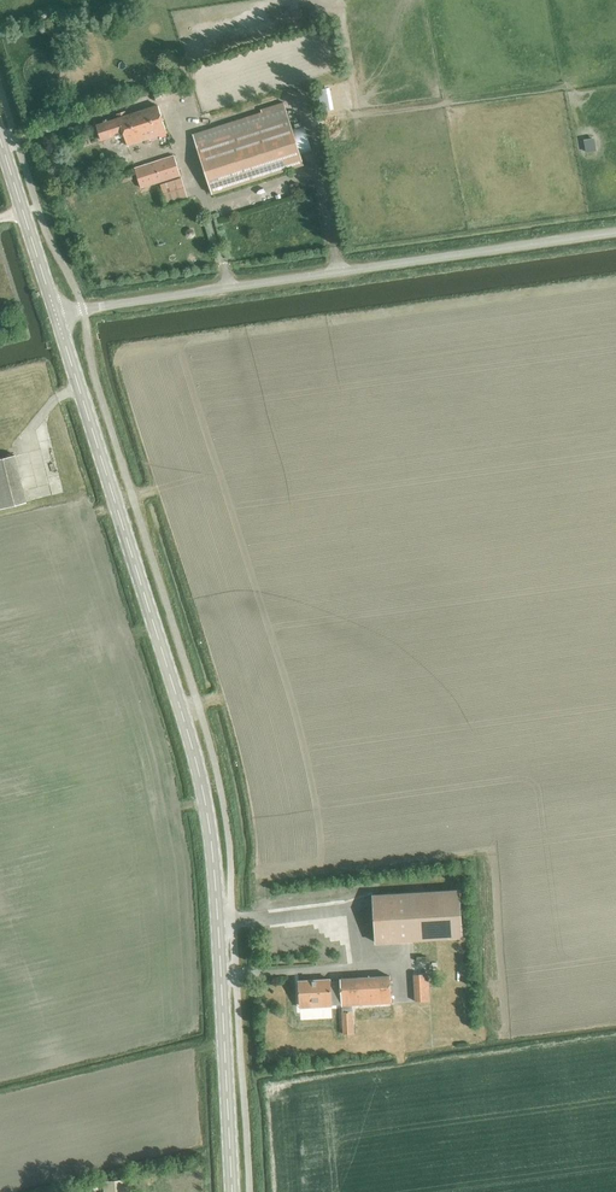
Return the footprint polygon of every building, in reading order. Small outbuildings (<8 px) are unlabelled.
[(291,12),(293,21),(302,19),(300,10),(291,12)] [(321,94),(323,108),(348,104),(346,90),(321,94)] [(192,134),(212,194),(303,164),(283,102),(260,109),(261,112),(192,134)] [(124,133),(127,145),(166,132),(158,105),(97,124),(101,140),(124,133)] [(584,140),(586,155),(596,154),(594,138),(584,140)] [(135,168),(141,188),(180,175),(174,155),(135,168)] [(163,195),(166,204),(187,198),(184,188),(163,195)] [(46,448),(45,481),(58,481),(59,448),(46,448)] [(26,503),(14,454),(0,458),(0,509),(26,503)] [(373,894),(376,943),(461,938),(458,889),(373,894)] [(348,891),(325,894),(326,902),(349,900),(348,891)] [(429,974),(413,975),(415,1001),(430,1000),(429,974)] [(388,975),(339,978),(342,1007),(390,1003),(388,975)] [(340,1007),(339,979),(297,981),(299,1009),(340,1007)] [(352,1011),(342,1012),(343,1034),(353,1033),(352,1011)] [(104,1191),(128,1191),(127,1179),(103,1181),(104,1191)]
